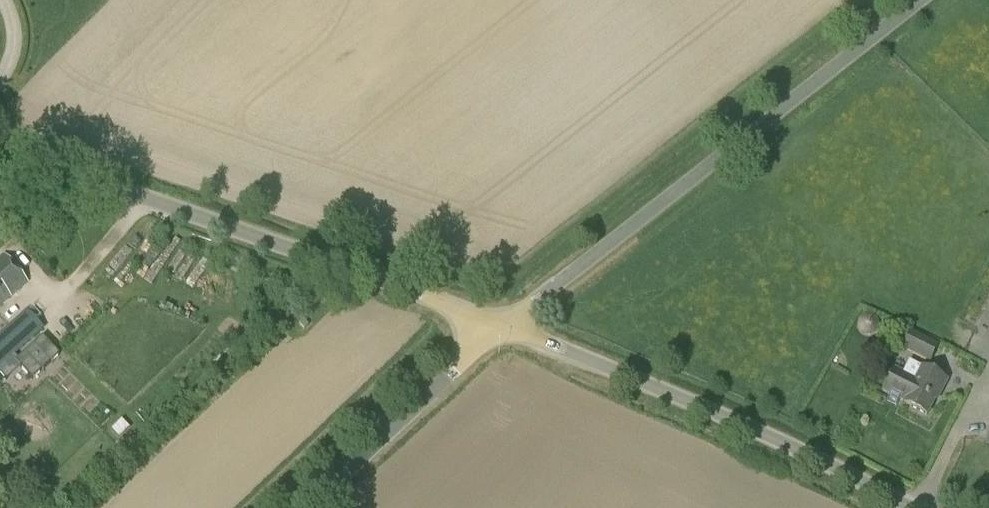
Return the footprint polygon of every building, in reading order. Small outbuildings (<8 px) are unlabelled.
[(28,283),(4,254),(0,257),(0,307),(28,283)] [(30,315),(0,342),(0,368),(43,329),(30,315)] [(929,362),(937,346),(910,332),(902,349),(929,362)] [(59,355),(43,337),(17,360),(33,378),(59,355)] [(924,368),(909,361),(903,373),(896,369),(886,390),(907,401),(906,403),(929,414),(940,391),(942,392),(949,380),(924,367),(924,368)] [(111,430),(120,438),(129,428),(121,420),(111,430)]
